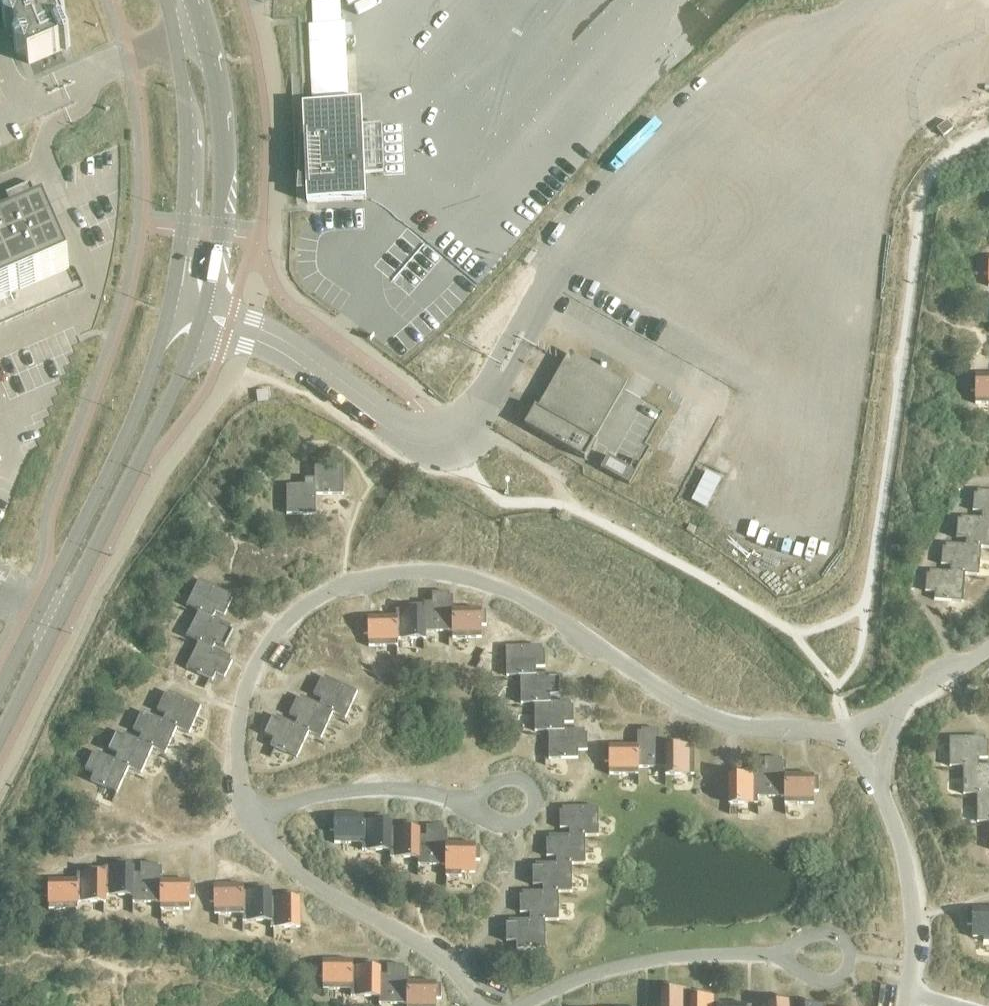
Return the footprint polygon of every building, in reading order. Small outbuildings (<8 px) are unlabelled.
[(4,7),(7,13),(3,22),(6,29),(16,33),(18,39),(14,49),(16,53),(23,50),(29,64),(71,45),(62,24),(66,15),(56,11),(51,0),(0,0),(0,5),(4,7)] [(312,0),(313,25),(339,24),(338,0),(321,0),(312,0)] [(415,22),(422,28),(450,0),(437,0),(415,22)] [(509,43),(538,14),(523,0),(477,0),(471,6),(509,43)] [(554,0),(531,0),(543,11),(554,0)] [(460,3),(430,34),(478,81),(508,49),(460,3)] [(370,78),(385,77),(384,23),(370,23),(370,78)] [(313,25),(310,25),(313,103),(322,102),(347,101),(343,24),(339,24),(313,25)] [(397,74),(450,114),(476,80),(424,40),(397,74)] [(366,198),(364,149),(362,101),(347,101),(322,102),(313,103),(312,103),(303,103),(308,201),(366,198)] [(85,289),(75,268),(69,270),(31,182),(6,192),(10,203),(0,207),(0,325),(85,289)] [(415,320),(445,288),(397,242),(367,273),(415,320)] [(823,300),(817,315),(827,319),(834,305),(823,300)] [(524,425),(557,443),(597,372),(571,357),(541,409),(535,406),(524,425)] [(597,372),(557,443),(584,459),(595,440),(591,438),(621,386),(597,372)] [(975,374),(975,382),(970,382),(970,391),(975,391),(975,403),(988,403),(988,374),(975,374)] [(607,455),(600,468),(629,484),(641,462),(634,458),(629,467),(607,455)] [(306,484),(287,484),(287,514),(315,514),(315,494),(343,494),(343,465),(314,465),(314,479),(314,484),(306,484)] [(971,517),(982,518),(981,519),(988,519),(988,490),(987,490),(983,494),(974,493),(972,510),(982,511),(981,517),(971,517)] [(988,547),(988,519),(981,519),(982,518),(971,517),(967,520),(957,519),(956,537),(966,538),(965,544),(966,545),(965,545),(988,547)] [(940,571),(950,572),(965,573),(965,574),(979,575),(981,547),(988,547),(965,545),(966,545),(956,544),(952,548),(942,547),(941,564),(950,565),(950,571),(940,570),(940,571)] [(950,572),(940,571),(936,574),(926,573),(925,591),(935,591),(934,599),(963,601),(965,574),(965,573),(950,572)] [(186,605),(198,611),(198,610),(212,617),(213,617),(221,621),(212,616),(216,610),(224,614),(232,599),(223,595),(221,590),(199,579),(186,605)] [(425,631),(426,638),(426,631),(452,631),(452,638),(452,631),(453,631),(453,609),(453,608),(453,606),(449,602),(449,592),(431,592),(432,602),(424,602),(424,609),(425,609),(425,631)] [(408,609),(396,609),(396,616),(397,616),(397,639),(398,639),(426,638),(425,631),(425,609),(424,609),(417,609),(417,605),(408,605),(408,609)] [(452,631),(452,638),(481,637),(481,625),(486,625),(486,616),(480,616),(480,607),(453,608),(453,609),(453,631),(452,631)] [(397,639),(398,639),(397,639),(397,616),(396,616),(396,609),(396,615),(368,616),(368,625),(363,625),(363,634),(368,634),(368,646),(397,645),(397,639)] [(213,648),(222,652),(221,652),(213,648),(215,642),(224,646),(232,630),(223,626),(221,621),(213,617),(212,617),(198,610),(198,611),(186,636),(198,642),(199,642),(212,649),(213,648)] [(223,657),(222,652),(213,648),(212,649),(199,642),(198,642),(186,667),(212,680),(216,673),(224,677),(232,661),(223,657)] [(536,674),(536,667),(545,667),(544,650),(534,650),(530,646),(506,647),(507,676),(519,676),(519,675),(536,674)] [(519,675),(519,676),(520,703),(533,703),(533,702),(550,702),(550,695),(559,694),(558,677),(549,677),(545,674),(536,674),(519,675)] [(322,699),(319,705),(333,712),(345,717),(357,691),(334,681),(329,683),(320,679),(313,695),(322,699)] [(165,714),(162,720),(163,720),(163,721),(177,727),(188,733),(200,707),(178,696),(173,698),(164,694),(157,710),(165,714)] [(309,731),(308,732),(321,737),(333,712),(319,705),(310,700),(305,702),(296,698),(289,714),(297,718),(295,724),(295,725),(309,731)] [(533,702),(533,703),(534,731),(548,731),(548,741),(548,730),(564,730),(564,729),(564,723),(573,722),(573,705),(563,705),(559,702),(550,702),(533,702)] [(141,734),(138,739),(139,740),(138,740),(153,747),(165,752),(176,727),(177,727),(163,721),(163,720),(162,720),(154,716),(149,718),(140,714),(133,730),(141,734)] [(295,724),(294,725),(286,721),(281,722),(272,718),(264,734),(273,738),(270,745),(297,757),(308,732),(309,731),(295,725),(295,724)] [(641,738),(637,742),(637,744),(637,745),(638,745),(638,767),(664,767),(666,767),(666,745),(666,738),(658,738),(658,728),(641,728),(641,738)] [(573,729),(564,729),(564,730),(548,730),(548,741),(549,759),(578,758),(577,750),(587,750),(587,732),(577,733),(573,729)] [(114,759),(106,756),(115,760),(129,767),(128,767),(141,773),(153,747),(138,740),(139,740),(138,739),(138,740),(130,736),(125,738),(116,734),(109,749),(117,753),(114,759)] [(979,765),(978,765),(978,758),(988,758),(987,740),(978,740),(974,737),(949,737),(950,765),(962,765),(979,765)] [(673,740),(673,745),(666,745),(666,767),(664,767),(664,774),(694,774),(694,745),(682,745),(682,740),(673,740)] [(638,774),(638,767),(638,745),(637,745),(637,744),(609,744),(609,753),(604,753),(604,762),(609,762),(608,774),(638,774)] [(115,760),(106,756),(101,757),(92,753),(85,769),(94,773),(90,780),(117,792),(128,767),(129,767),(115,760)] [(764,767),(756,767),(756,774),(757,774),(757,797),(757,796),(784,796),(784,803),(784,797),(785,797),(785,774),(786,774),(785,774),(786,771),(782,767),(782,757),(764,757),(764,767)] [(976,793),(988,793),(988,766),(988,765),(978,765),(979,765),(962,765),(963,793),(976,793)] [(757,803),(757,797),(757,774),(756,774),(756,767),(756,774),(745,774),(745,769),(736,769),(736,775),(728,775),(727,803),(757,803)] [(813,774),(786,774),(785,774),(785,797),(784,797),(784,803),(813,804),(813,791),(818,791),(818,781),(813,781),(813,774)] [(976,793),(977,821),(988,821),(988,793),(976,793)] [(569,835),(585,835),(598,835),(598,806),(573,807),(569,810),(559,811),(559,828),(569,828),(569,834),(559,835),(569,835)] [(390,857),(390,850),(391,850),(391,828),(392,828),(392,821),(384,821),(384,816),(375,816),(374,821),(363,821),(363,814),(335,813),(335,821),(329,821),(329,830),(335,831),(334,842),(362,843),(362,849),(390,850),(390,857)] [(418,857),(418,864),(418,858),(419,858),(419,835),(420,835),(420,828),(411,828),(411,823),(402,823),(402,828),(392,828),(391,828),(391,850),(390,850),(390,857),(418,857)] [(445,876),(446,876),(446,865),(447,843),(447,842),(447,840),(443,836),(443,826),(426,825),(426,835),(420,835),(419,835),(419,858),(418,858),(418,864),(446,865),(445,876)] [(556,863),(585,863),(585,835),(569,835),(559,835),(555,838),(546,839),(546,856),(556,856),(556,863)] [(476,843),(447,842),(447,843),(446,865),(446,876),(461,876),(461,872),(475,873),(475,859),(480,859),(480,850),(476,850),(476,843)] [(105,873),(105,895),(106,895),(106,902),(106,895),(132,895),(132,902),(133,895),(133,873),(134,873),(134,865),(126,865),(126,861),(117,861),(117,866),(105,866),(105,873)] [(132,902),(161,902),(161,880),(162,880),(162,878),(162,877),(158,873),(158,863),(140,863),(140,873),(134,872),(134,865),(134,873),(133,873),(133,895),(132,902)] [(543,891),(543,892),(558,891),(558,892),(572,892),(571,863),(556,863),(546,863),(542,867),(532,867),(533,885),(542,884),(543,891)] [(78,901),(106,902),(106,895),(105,895),(105,873),(98,873),(98,868),(89,868),(89,872),(77,872),(77,880),(77,902),(78,902),(78,901)] [(77,880),(77,872),(76,872),(76,879),(49,879),(49,887),(44,887),(44,896),(49,896),(48,908),(78,909),(78,902),(77,902),(77,880)] [(161,902),(160,909),(190,909),(190,897),(194,897),(195,888),(190,888),(190,879),(162,879),(162,878),(162,880),(161,880),(161,902)] [(214,914),(242,914),(243,914),(243,892),(243,891),(243,884),(214,884),(214,893),(210,893),(210,902),(214,902),(214,914)] [(243,914),(242,914),(242,920),(270,920),(270,927),(271,927),(270,921),(271,921),(271,898),(271,891),(263,891),(263,887),(254,886),(254,891),(243,891),(243,892),(243,914)] [(272,891),(271,891),(271,898),(271,921),(270,921),(271,927),(300,927),(300,898),(292,898),(292,893),(282,893),(282,898),(272,898),(272,891)] [(519,919),(529,919),(530,920),(545,920),(559,919),(558,892),(558,891),(543,892),(543,891),(533,891),(529,895),(519,895),(520,913),(529,913),(529,919),(519,919)] [(983,942),(988,942),(988,908),(972,907),(972,915),(967,915),(967,924),(972,924),(972,938),(983,938),(983,942)] [(529,919),(519,919),(515,923),(506,923),(506,941),(516,940),(516,949),(545,948),(545,920),(530,920),(529,919)] [(379,1004),(379,996),(379,997),(380,974),(381,974),(381,967),(373,967),(373,962),(364,963),(364,967),(352,967),(352,959),(323,959),(323,967),(318,967),(318,976),(323,976),(323,989),(351,989),(351,996),(379,997),(379,1004)] [(381,974),(380,974),(379,997),(379,996),(379,1004),(407,1004),(407,1005),(407,1004),(408,982),(408,981),(408,978),(404,974),(404,964),(387,964),(387,974),(381,974)] [(408,981),(408,982),(407,1004),(407,1005),(436,1005),(436,998),(441,998),(441,989),(436,989),(436,981),(408,981)] [(690,996),(691,996),(691,989),(678,989),(678,985),(669,985),(669,989),(661,989),(661,1005),(690,1005),(690,996)] [(691,996),(690,996),(690,1005),(718,1005),(718,1004),(718,1003),(718,996),(706,996),(706,992),(697,991),(697,996),(691,996)] [(797,1000),(785,1001),(784,996),(775,997),(776,1002),(767,1003),(767,1005),(797,1005),(797,1000)]
